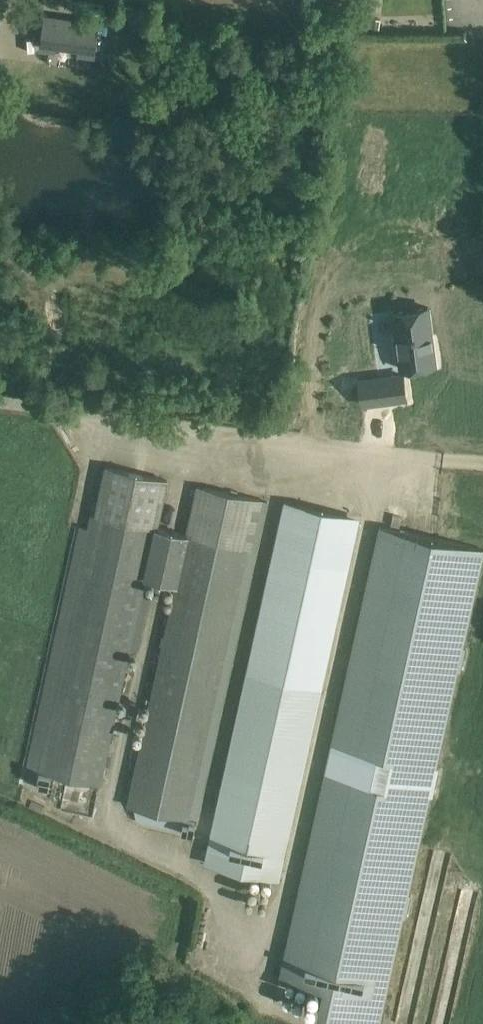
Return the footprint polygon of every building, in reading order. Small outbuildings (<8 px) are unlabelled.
[(45,16),(40,47),(55,49),(56,43),(79,47),(79,52),(94,54),(98,23),(45,16)] [(396,334),(392,335),(395,353),(399,353),(401,368),(436,364),(433,343),(431,343),(430,336),(432,336),(428,306),(393,311),(396,334)] [(404,374),(359,379),(362,404),(407,398),(404,374)] [(79,526),(23,778),(49,784),(52,773),(103,785),(132,650),(137,651),(150,593),(144,591),(147,578),(155,531),(167,479),(106,466),(102,486),(99,500),(94,499),(88,528),(79,526)] [(145,721),(127,804),(140,807),(137,818),(194,831),(267,501),(254,499),(198,486),(186,538),(175,584),(147,710),(145,721)] [(285,500),(205,862),(280,879),(360,517),(285,500)] [(278,975),(322,985),(316,1010),(379,1023),(380,1023),(482,556),(482,548),(380,526),(278,975)] [(155,531),(147,578),(175,584),(186,538),(155,531)]
